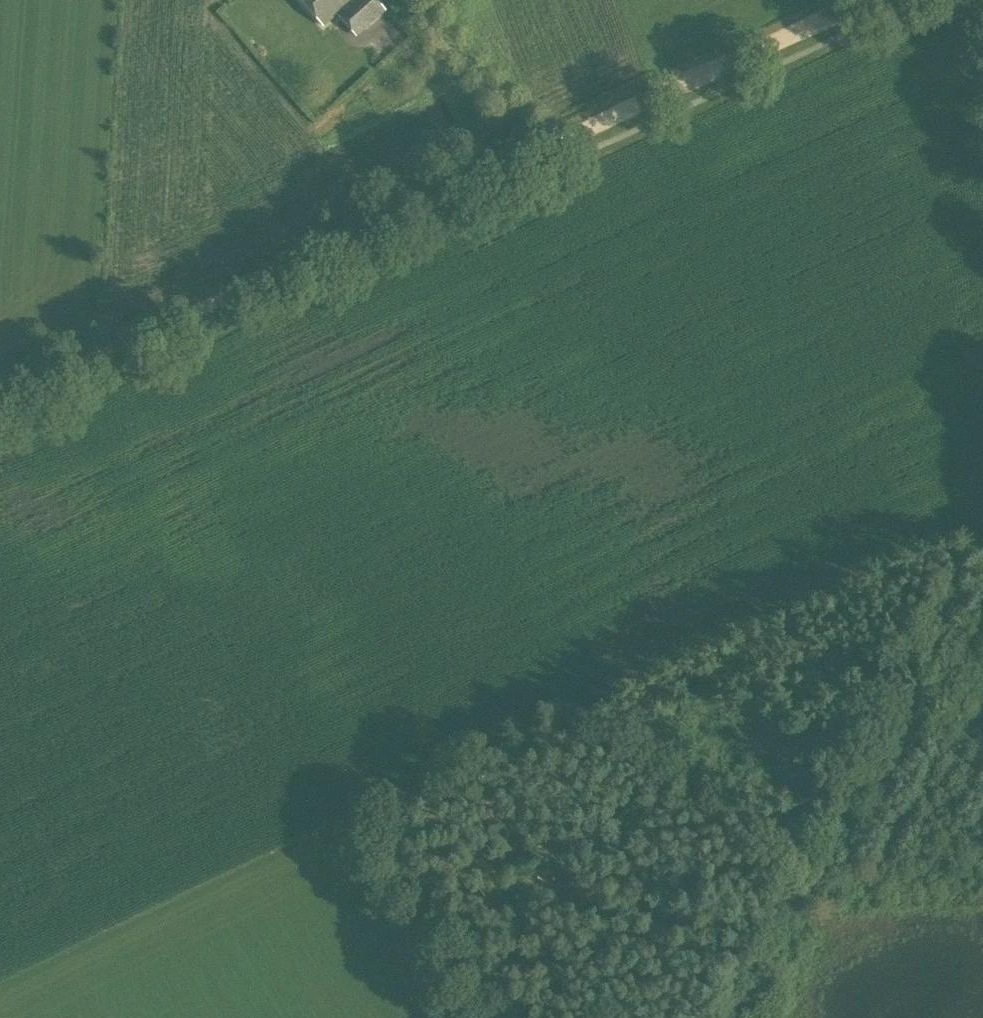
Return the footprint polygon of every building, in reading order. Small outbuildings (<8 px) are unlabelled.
[(384,11),(374,0),(302,0),(323,25),(336,13),(356,36),(384,11)]
